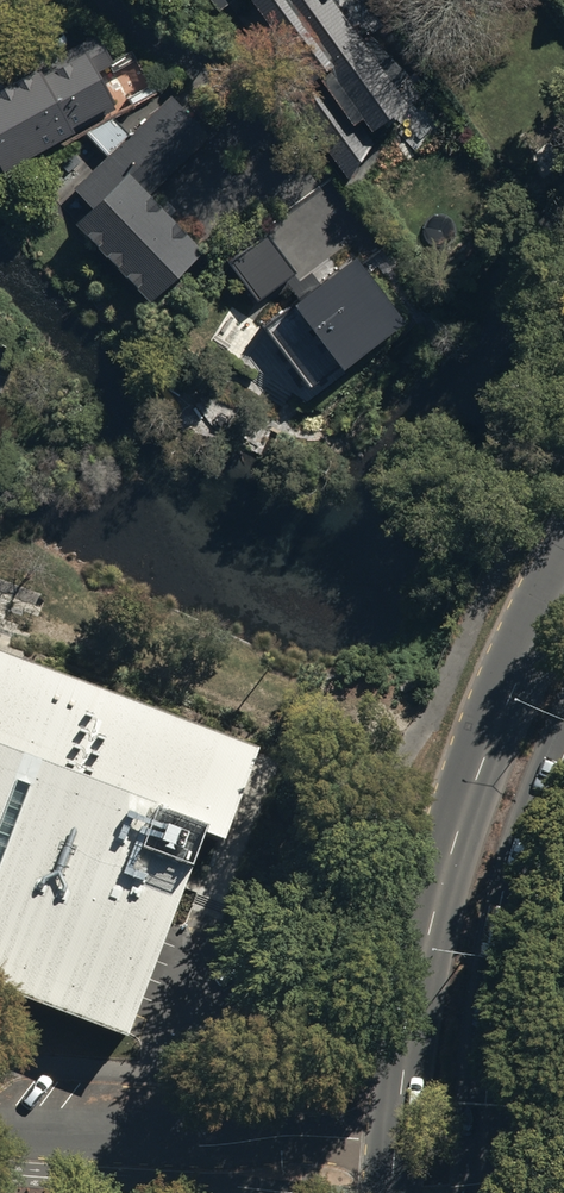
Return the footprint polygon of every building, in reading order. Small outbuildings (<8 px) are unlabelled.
[(219,12),(225,8),(349,179),(372,131),(410,104),(335,0),(210,0),(219,12)] [(71,137),(68,132),(111,108),(94,77),(113,67),(97,37),(0,90),(0,176),(71,137)] [(89,210),(71,227),(146,306),(201,254),(147,198),(209,139),(169,97),(130,134),(112,119),(84,135),(105,157),(71,190),(89,210)] [(267,233),(228,262),(258,302),(297,274),(267,233)] [(358,257),(262,329),(312,395),(408,323),(358,257)] [(125,1035),(201,835),(223,844),(258,751),(0,654),(0,988),(125,1035)]
